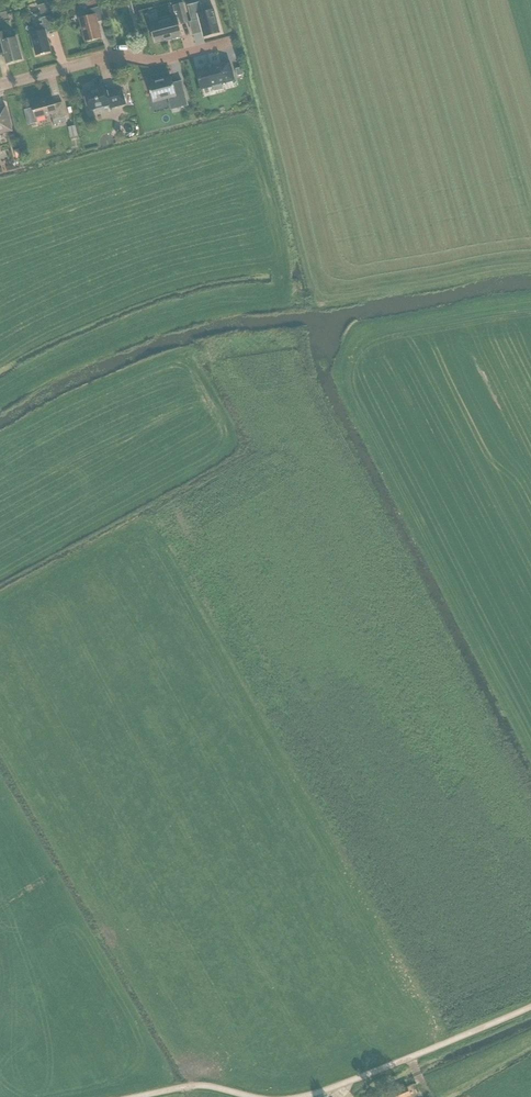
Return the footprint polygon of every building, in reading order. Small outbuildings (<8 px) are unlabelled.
[(45,4),(47,13),(53,11),(51,2),(45,4)] [(176,5),(173,6),(174,12),(177,12),(181,25),(189,23),(183,2),(176,4),(176,5)] [(192,21),(199,19),(204,37),(220,32),(214,10),(203,13),(200,2),(187,6),(192,21)] [(101,7),(87,10),(89,17),(79,19),(85,42),(102,38),(98,22),(105,20),(101,7)] [(37,25),(39,32),(31,34),(36,55),(51,51),(46,33),(55,30),(51,16),(42,19),(43,23),(37,25)] [(150,23),(155,43),(181,36),(175,16),(150,23)] [(16,38),(7,40),(5,32),(0,33),(0,55),(5,54),(7,63),(21,59),(16,38)] [(214,91),(222,89),(221,84),(234,80),(229,62),(213,67),(213,65),(205,67),(205,69),(196,71),(201,89),(213,86),(214,91)] [(235,69),(237,76),(244,75),(242,67),(235,69)] [(188,106),(184,91),(175,93),(171,77),(164,79),(164,78),(148,83),(153,103),(174,97),(177,108),(188,105),(188,106)] [(107,93),(106,87),(84,93),(89,111),(95,109),(96,111),(98,113),(103,111),(104,109),(103,107),(109,105),(110,109),(126,105),(122,89),(107,93)] [(55,104),(53,98),(32,104),(36,119),(51,114),(53,121),(54,121),(55,125),(67,121),(66,117),(62,102),(55,104)] [(6,106),(0,108),(0,135),(13,131),(6,106)] [(78,136),(75,125),(68,127),(71,138),(78,136)] [(412,1096),(408,1087),(383,1096),(408,1096),(412,1096)]
